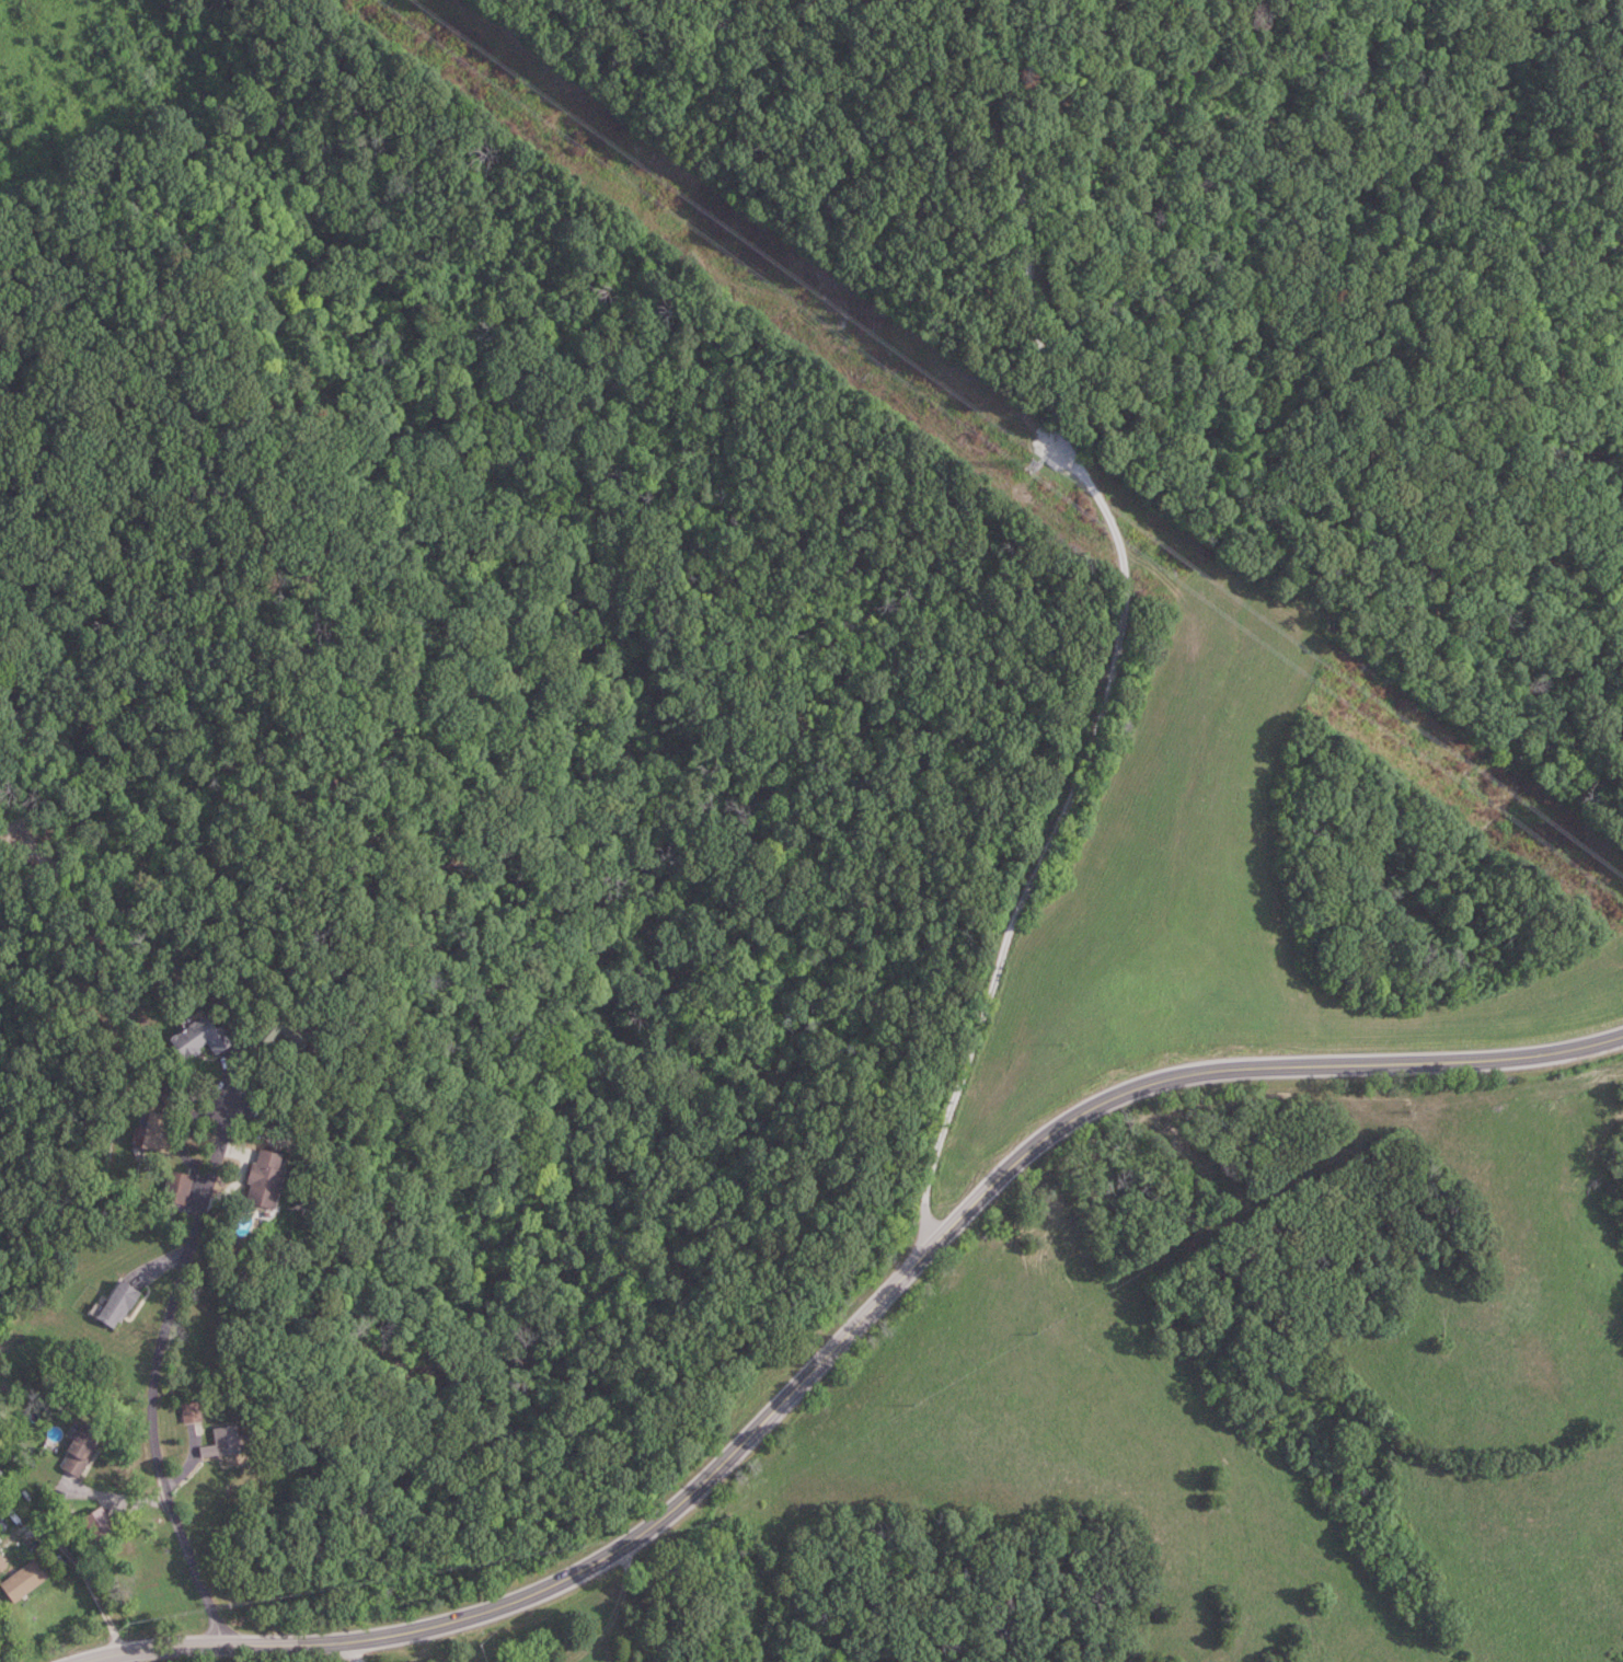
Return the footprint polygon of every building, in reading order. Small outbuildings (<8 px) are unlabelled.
[(217,1055),(237,1041),(225,1023),(218,1027),(209,1014),(172,1039),(186,1059),(209,1044),(217,1055)] [(176,1116),(151,1112),(145,1149),(170,1153),(176,1116)] [(247,1202),(277,1208),(289,1154),(258,1148),(247,1202)] [(164,1200),(189,1205),(194,1175),(169,1171),(164,1200)] [(142,1291),(123,1280),(99,1318),(118,1330),(142,1291)] [(81,1477),(105,1432),(85,1422),(61,1467),(81,1477)] [(215,1429),(217,1445),(202,1447),(203,1459),(242,1454),(239,1426),(215,1429)] [(15,1596),(0,1579),(0,1577),(39,1547),(55,1566),(15,1596)] [(9,1567),(0,1554),(0,1573),(9,1567)]
